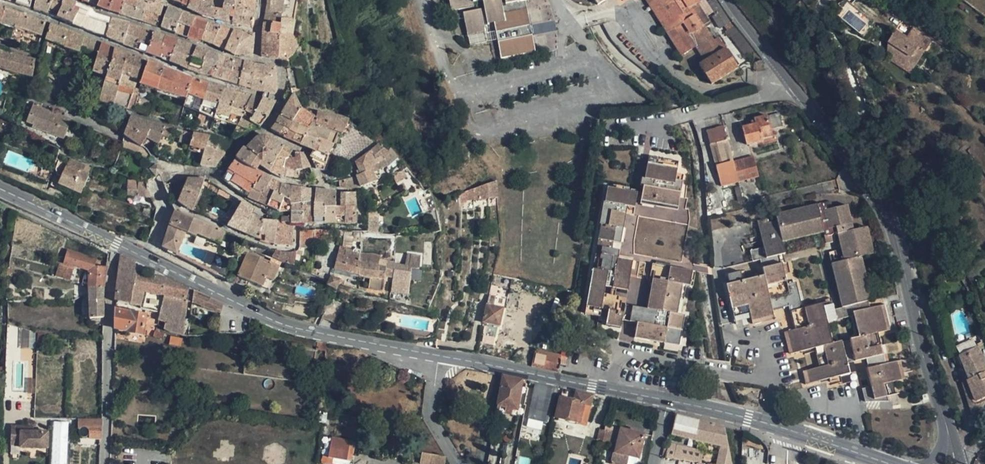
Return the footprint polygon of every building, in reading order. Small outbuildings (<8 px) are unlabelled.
[(16,5),(30,10),(33,0),(18,0),(16,5)] [(48,16),(55,0),(37,0),(34,11),(48,16)] [(57,19),(61,10),(65,0),(55,0),(48,16),(57,19)] [(63,21),(73,26),(78,15),(74,13),(77,5),(66,0),(65,0),(61,10),(67,12),(63,21)] [(98,8),(100,8),(115,14),(120,16),(125,0),(101,0),(98,8)] [(120,16),(133,20),(140,0),(125,0),(120,16)] [(133,20),(139,22),(142,23),(149,1),(145,0),(140,0),(133,20)] [(198,15),(202,8),(203,0),(190,0),(188,8),(187,9),(198,15)] [(202,8),(198,15),(201,16),(203,17),(205,9),(212,10),(214,0),(203,0),(202,8)] [(219,0),(214,0),(212,10),(217,11),(223,11),(224,1),(219,0)] [(224,1),(223,11),(234,13),(234,11),(235,0),(224,0),(224,1)] [(234,11),(254,14),(256,0),(235,0),(234,11)] [(264,24),(281,26),(281,22),(284,0),(268,0),(264,24)] [(498,45),(500,58),(533,52),(531,37),(524,0),(449,0),(450,6),(452,19),(464,17),(468,44),(485,41),(482,23),(487,22),(489,25),(492,26),(494,26),(498,45)] [(681,56),(695,47),(704,61),(699,64),(712,84),(737,68),(736,66),(739,64),(728,49),(726,50),(725,48),(721,50),(714,40),(705,27),(710,24),(704,16),(713,11),(714,14),(712,15),(719,27),(729,20),(716,0),(646,0),(681,56)] [(149,1),(142,23),(158,28),(164,6),(158,4),(149,1)] [(847,3),(837,15),(858,32),(868,21),(847,3)] [(78,15),(73,26),(94,34),(97,25),(110,29),(112,21),(95,15),(92,11),(78,5),(77,5),(74,13),(78,15)] [(161,29),(175,34),(183,14),(168,8),(161,29)] [(15,27),(15,28),(20,14),(6,9),(2,23),(15,27)] [(203,17),(214,21),(217,11),(212,10),(205,9),(203,17)] [(61,10),(57,19),(58,19),(63,21),(67,12),(61,10)] [(234,13),(223,11),(217,11),(214,21),(232,25),(234,13)] [(254,14),(234,11),(234,13),(232,25),(241,27),(242,19),(254,21),(254,14)] [(15,28),(42,36),(46,23),(20,14),(15,28)] [(183,14),(175,34),(188,38),(191,30),(195,20),(183,14)] [(253,29),(254,21),(242,19),(241,27),(253,29)] [(191,30),(188,38),(202,42),(208,24),(195,20),(191,30)] [(730,20),(723,25),(726,29),(733,25),(730,20)] [(110,29),(107,38),(107,39),(134,50),(141,30),(112,21),(110,29)] [(281,26),(264,24),(262,33),(262,34),(293,39),(294,30),(295,24),(281,22),(281,26)] [(80,48),(84,37),(51,24),(46,40),(79,52),(80,48)] [(208,24),(202,42),(213,46),(221,28),(208,24)] [(97,25),(94,34),(107,38),(110,29),(97,25)] [(221,28),(213,46),(226,53),(232,32),(221,28)] [(906,38),(895,30),(888,42),(894,47),(889,56),(890,57),(905,66),(907,62),(915,67),(925,50),(932,40),(913,28),(906,38)] [(141,30),(134,50),(146,55),(154,34),(141,30)] [(232,32),(226,53),(235,57),(235,56),(243,34),(232,32)] [(154,34),(146,55),(148,56),(151,56),(159,35),(157,35),(154,34)] [(243,34),(235,56),(252,58),(254,36),(243,34)] [(293,39),(262,34),(262,58),(287,63),(289,61),(292,59),(294,57),(295,55),(296,53),(297,49),(297,46),(295,42),(293,39)] [(178,41),(159,35),(151,56),(170,64),(178,41)] [(725,48),(727,46),(720,35),(714,40),(721,50),(725,48)] [(753,50),(742,35),(739,37),(734,41),(745,56),(753,50)] [(101,44),(84,37),(80,48),(86,50),(86,51),(98,54),(101,44)] [(189,46),(178,41),(170,64),(180,68),(189,46)] [(114,49),(101,44),(98,54),(97,59),(111,65),(114,50),(114,49)] [(196,49),(189,46),(180,68),(188,71),(196,49)] [(32,78),(35,62),(9,54),(10,51),(0,48),(0,68),(32,78)] [(197,49),(196,49),(188,71),(200,76),(208,53),(197,49)] [(129,55),(114,50),(111,65),(97,59),(92,73),(106,78),(99,101),(114,105),(117,93),(129,55)] [(222,58),(208,53),(200,76),(201,76),(215,80),(222,58)] [(143,60),(129,55),(117,93),(114,105),(128,109),(129,106),(135,88),(143,60)] [(889,60),(903,70),(905,66),(890,57),(889,60)] [(233,61),(222,58),(215,80),(228,84),(235,62),(233,61)] [(148,62),(141,85),(157,91),(165,68),(148,62)] [(244,64),(235,62),(228,84),(239,87),(244,64)] [(910,74),(915,67),(907,62),(905,66),(903,70),(910,74)] [(255,66),(244,64),(239,87),(240,88),(252,91),(255,70),(255,66)] [(165,68),(157,91),(186,100),(192,80),(165,68)] [(264,72),(255,70),(252,91),(275,96),(276,80),(275,69),(265,68),(264,72)] [(192,80),(186,100),(184,107),(200,114),(209,86),(192,80)] [(210,86),(209,86),(200,114),(197,123),(203,125),(206,116),(215,120),(224,90),(210,86)] [(140,89),(135,88),(129,106),(128,109),(129,110),(133,111),(139,90),(140,89)] [(215,120),(228,124),(239,94),(224,90),(215,120)] [(294,94),(293,92),(288,93),(285,100),(289,103),(294,94)] [(228,124),(237,127),(251,97),(239,94),(228,124)] [(294,94),(289,103),(282,115),(281,117),(293,124),(301,108),(294,94)] [(250,132),(257,127),(250,123),(262,100),(251,97),(237,127),(232,138),(236,140),(249,131),(250,132)] [(250,123),(257,127),(259,129),(267,118),(268,118),(276,103),(262,100),(250,123)] [(42,105),(34,102),(27,122),(34,125),(33,128),(64,140),(71,120),(71,119),(63,117),(41,108),(42,105)] [(287,139),(301,146),(306,135),(315,119),(315,117),(301,108),(293,124),(281,117),(277,124),(289,131),(284,138),(287,139)] [(315,117),(315,119),(316,126),(339,135),(342,136),(349,122),(340,118),(327,115),(322,113),(318,112),(315,117)] [(767,116),(770,128),(777,126),(774,114),(767,116)] [(755,123),(752,124),(741,127),(747,145),(762,141),(763,144),(777,141),(775,134),(772,135),(770,128),(767,116),(767,115),(754,119),(754,121),(755,123)] [(127,127),(147,137),(153,123),(131,117),(127,127)] [(306,135),(301,146),(314,151),(311,157),(316,169),(320,170),(324,171),(328,158),(334,146),(318,138),(316,126),(315,119),(306,135)] [(153,123),(147,137),(159,144),(160,144),(163,136),(166,127),(154,123),(153,123)] [(271,131),(284,138),(289,131),(277,124),(271,131)] [(318,138),(334,146),(339,135),(316,126),(318,138)] [(125,135),(141,146),(144,142),(147,137),(127,127),(127,131),(125,135)] [(174,129),(166,127),(163,136),(171,138),(174,129)] [(723,127),(707,132),(715,163),(721,186),(760,176),(754,156),(733,161),(723,127)] [(210,136),(194,133),(190,147),(205,151),(207,147),(210,137),(210,136)] [(125,135),(120,147),(139,154),(141,146),(125,135)] [(246,149),(259,159),(271,139),(268,137),(265,136),(261,137),(257,138),(256,138),(256,139),(246,149)] [(230,146),(210,137),(207,147),(226,153),(230,146)] [(257,171),(260,167),(263,162),(259,159),(246,149),(256,139),(256,138),(255,137),(244,148),(237,158),(248,165),(257,171)] [(260,167),(270,173),(277,160),(284,147),(271,139),(259,159),(263,162),(260,167)] [(389,154),(379,146),(369,154),(356,163),(361,175),(357,177),(357,178),(345,181),(347,188),(359,187),(361,187),(362,187),(377,182),(373,174),(389,167),(397,157),(395,156),(390,152),(389,154)] [(207,147),(205,151),(200,166),(215,168),(226,153),(207,147)] [(270,173),(282,179),(285,169),(290,170),(295,171),(307,169),(310,168),(304,154),(295,153),(296,159),(290,156),(293,151),(292,151),(284,147),(277,160),(270,173)] [(248,165),(237,158),(229,169),(236,174),(248,181),(255,185),(256,183),(258,184),(264,174),(257,171),(248,165)] [(59,161),(56,170),(58,176),(61,177),(58,184),(81,194),(89,174),(83,172),(86,166),(70,159),(68,165),(59,161)] [(150,169),(156,177),(164,171),(156,161),(150,166),(152,168),(150,169)] [(647,164),(641,201),(678,207),(680,193),(673,191),(677,169),(647,164)] [(236,174),(229,169),(228,170),(222,180),(229,185),(236,174)] [(236,174),(229,185),(240,193),(248,181),(236,174)] [(264,175),(264,174),(258,184),(256,183),(255,185),(248,197),(258,202),(259,202),(265,188),(268,190),(272,180),(264,175)] [(209,187),(211,182),(205,179),(188,178),(178,201),(193,211),(203,184),(209,187)] [(135,182),(128,179),(127,196),(152,198),(148,190),(149,181),(147,182),(135,182)] [(281,184),(272,180),(268,190),(265,188),(259,202),(267,207),(279,213),(291,212),(291,205),(291,186),(281,184)] [(248,181),(240,193),(248,197),(255,185),(248,181)] [(492,183),(472,189),(473,200),(497,198),(497,181),(492,183)] [(291,186),(291,205),(304,203),(311,202),(311,190),(291,186)] [(629,321),(632,306),(624,305),(623,313),(616,312),(618,297),(603,294),(605,286),(627,290),(632,261),(618,258),(619,250),(612,249),(613,242),(620,243),(627,206),(634,207),(637,193),(608,187),(595,255),(602,256),(600,270),(593,269),(585,313),(600,316),(601,309),(608,310),(605,325),(620,327),(621,320),(629,321)] [(336,194),(316,190),(314,202),(314,224),(325,224),(325,208),(336,208),(336,194)] [(340,194),(340,208),(346,207),(356,207),(355,194),(340,194)] [(228,226),(246,234),(252,215),(254,210),(242,202),(228,226)] [(311,202),(304,203),(304,224),(314,224),(314,202),(311,202)] [(291,205),(291,212),(291,217),(282,217),(282,221),(282,222),(293,223),(304,224),(304,203),(291,205)] [(822,204),(817,205),(824,232),(825,235),(828,236),(831,236),(833,234),(834,231),(833,228),(828,229),(824,211),(838,208),(837,204),(822,208),(822,204)] [(764,276),(752,279),(746,280),(743,281),(740,272),(728,275),(730,284),(727,285),(734,317),(750,314),(753,324),(774,318),(772,310),(772,308),(801,301),(796,282),(787,285),(782,264),(785,263),(784,259),(783,255),(786,255),(784,246),(783,242),(824,232),(817,205),(776,215),(778,223),(768,225),(768,223),(759,226),(764,248),(751,251),(753,262),(760,260),(764,276)] [(838,208),(824,211),(828,229),(833,228),(837,226),(839,234),(837,235),(843,257),(831,260),(842,308),(868,302),(871,301),(861,257),(874,253),(867,227),(853,231),(847,206),(838,208)] [(340,208),(336,208),(325,208),(325,224),(333,224),(344,224),(346,207),(340,208)] [(346,207),(344,224),(357,224),(356,207),(346,207)] [(185,260),(208,272),(214,258),(191,247),(196,235),(221,245),(226,232),(175,211),(169,225),(166,237),(182,244),(177,256),(185,260)] [(259,239),(264,220),(252,215),(246,234),(259,239)] [(275,245),(278,221),(264,220),(259,239),(275,245)] [(282,222),(282,221),(278,221),(275,245),(293,246),(293,223),(282,222)] [(299,242),(314,243),(315,230),(300,230),(299,242)] [(329,237),(330,230),(315,230),(314,243),(320,243),(320,239),(323,239),(324,237),(329,237)] [(361,241),(361,231),(348,231),(341,231),(341,236),(353,236),(353,241),(361,241)] [(162,248),(177,256),(182,244),(166,237),(162,248)] [(348,248),(341,246),(335,269),(360,276),(370,278),(369,290),(383,292),(385,280),(392,282),(393,280),(394,269),(386,267),(378,266),(373,264),(368,264),(360,263),(360,254),(361,250),(358,249),(358,248),(353,246),(352,252),(348,251),(348,248)] [(104,288),(107,268),(95,267),(97,259),(67,250),(63,263),(88,270),(89,287),(104,288)] [(267,275),(273,262),(249,251),(238,275),(262,286),(267,275)] [(360,254),(360,263),(368,264),(373,264),(378,266),(380,257),(372,255),(360,254)] [(136,262),(121,255),(114,301),(115,302),(131,305),(136,274),(136,272),(136,262)] [(394,269),(411,273),(411,269),(420,270),(420,257),(411,255),(410,263),(406,262),(405,266),(394,264),(394,262),(388,261),(386,267),(394,269)] [(280,265),(273,262),(267,275),(274,278),(280,265)] [(692,271),(655,265),(647,309),(639,308),(637,323),(634,337),(679,345),(684,316),(676,315),(682,285),(689,286),(692,271)] [(409,283),(411,273),(394,269),(393,280),(409,283)] [(965,285),(970,282),(963,269),(957,273),(965,285)] [(136,274),(131,305),(141,307),(144,293),(164,297),(186,301),(189,288),(169,278),(140,272),(136,272),(136,274)] [(330,288),(332,289),(337,291),(339,286),(341,282),(334,279),(332,283),(330,288)] [(489,296),(495,298),(498,287),(491,285),(489,296)] [(104,288),(89,287),(89,318),(103,318),(104,292),(104,288)] [(205,296),(194,290),(192,303),(202,306),(205,296)] [(482,323),(483,323),(487,324),(484,335),(494,337),(497,326),(500,326),(503,308),(493,306),(495,298),(489,296),(487,305),(486,305),(482,323)] [(187,301),(186,301),(164,297),(160,311),(158,321),(166,323),(164,330),(169,333),(181,336),(183,336),(187,301)] [(772,308),(772,310),(789,306),(789,308),(794,330),(796,329),(792,311),(802,309),(802,305),(801,301),(772,308)] [(868,302),(842,308),(837,309),(834,310),(836,320),(840,319),(851,316),(857,338),(861,337),(860,330),(858,331),(853,312),(870,308),(869,305),(868,302)] [(794,330),(784,332),(789,355),(814,348),(819,368),(803,372),(806,385),(849,374),(847,364),(843,349),(834,351),(832,344),(827,323),(836,320),(834,310),(832,305),(823,307),(823,304),(802,309),(792,311),(796,329),(794,330)] [(870,308),(853,312),(858,331),(860,330),(861,337),(857,338),(850,340),(850,341),(855,361),(867,359),(869,368),(867,369),(871,387),(862,389),(865,402),(888,401),(887,397),(895,394),(893,382),(905,379),(901,361),(886,364),(878,333),(891,330),(885,305),(870,308)] [(632,306),(629,321),(632,322),(637,323),(639,308),(634,307),(632,306)] [(145,315),(115,309),(115,329),(128,332),(129,329),(143,332),(145,315)] [(257,330),(258,323),(250,320),(249,330),(257,330)] [(37,333),(5,323),(6,329),(2,398),(35,399),(37,333)] [(841,342),(832,344),(834,351),(843,349),(847,364),(849,363),(855,361),(850,341),(845,342),(842,343),(841,342)] [(978,347),(959,355),(968,380),(966,381),(975,402),(984,397),(984,361),(978,347)] [(536,351),(532,367),(558,373),(558,370),(561,356),(536,351)] [(522,380),(503,376),(496,412),(516,416),(522,380)] [(961,383),(973,419),(984,407),(984,400),(979,404),(976,404),(974,403),(972,399),(965,382),(961,383)] [(554,388),(535,384),(527,425),(545,429),(554,388)] [(592,397),(562,390),(555,417),(579,423),(583,405),(590,406),(592,397)] [(675,414),(671,434),(720,447),(716,463),(731,463),(723,426),(675,414)] [(100,439),(101,421),(78,420),(77,437),(100,439)] [(613,427),(620,429),(622,423),(615,420),(613,427)] [(50,463),(65,463),(67,423),(53,422),(50,463)] [(22,427),(10,426),(9,445),(19,445),(19,448),(47,448),(47,431),(32,431),(22,431),(22,427)] [(620,429),(615,452),(613,452),(610,463),(612,463),(626,463),(628,456),(638,459),(644,435),(636,433),(637,429),(631,428),(630,431),(620,429)] [(603,441),(602,442),(611,444),(613,432),(605,429),(605,431),(603,441)] [(351,462),(347,461),(348,454),(352,454),(353,446),(350,445),(350,440),(332,437),(328,463),(350,463),(351,462)] [(669,443),(665,458),(706,463),(708,452),(669,443)] [(100,445),(70,444),(69,463),(99,463),(100,445)] [(445,458),(422,453),(420,463),(444,463),(445,458)]
